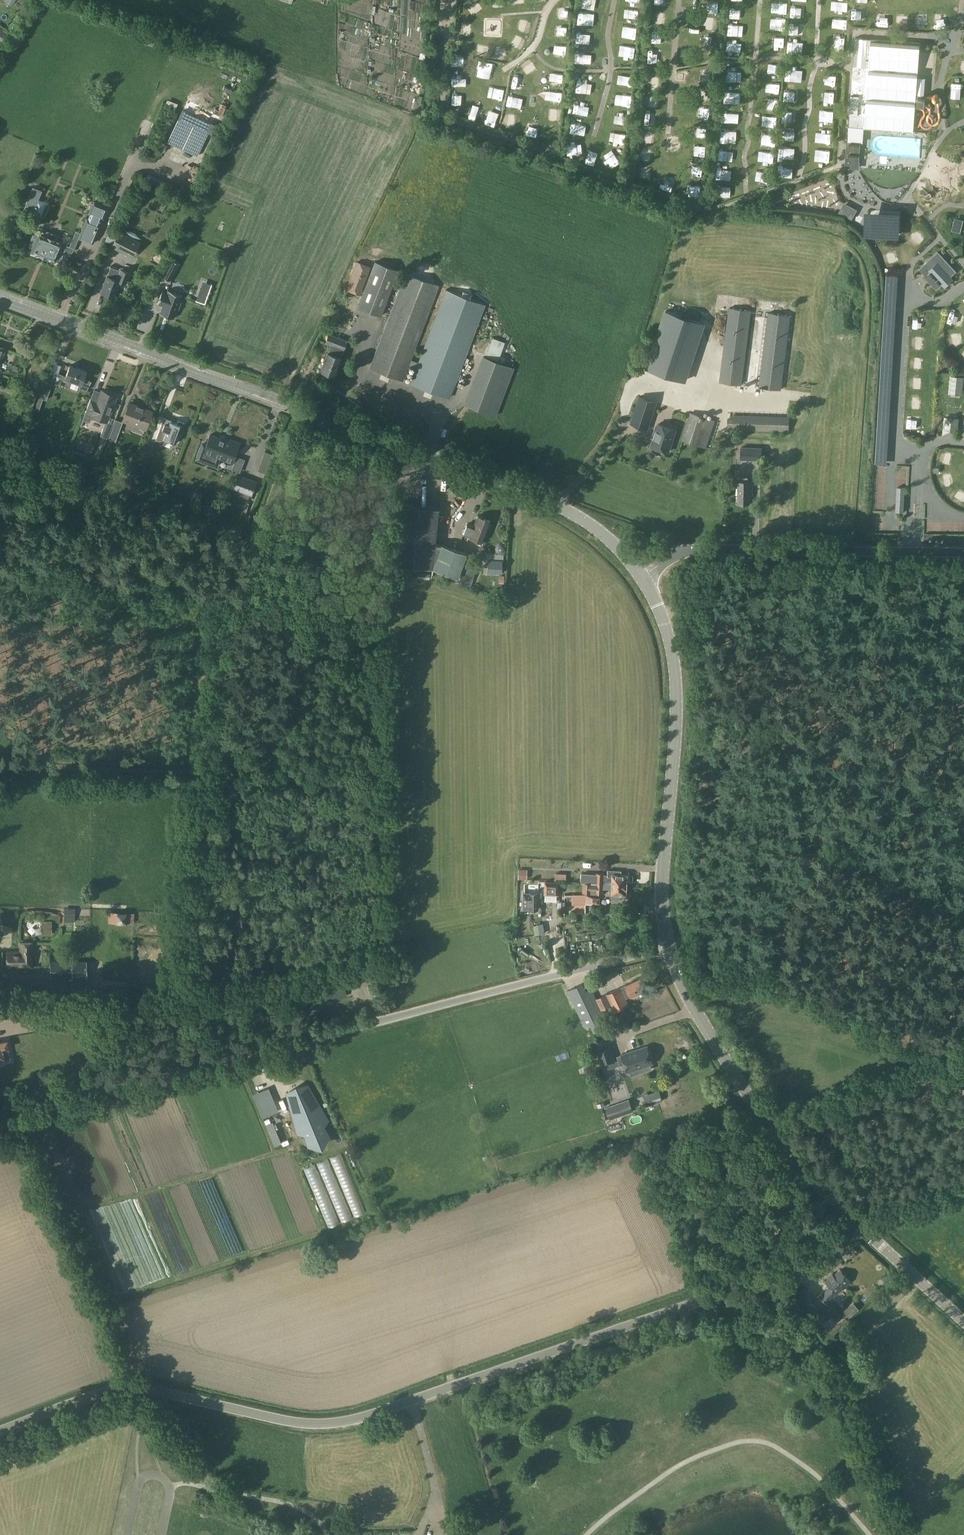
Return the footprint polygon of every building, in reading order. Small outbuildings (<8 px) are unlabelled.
[(871,38),(871,39),(855,37),(851,94),(849,114),(864,115),(863,128),(914,132),(916,105),(915,105),(915,101),(923,102),(922,103),(923,103),(925,77),(924,77),(917,77),(917,73),(918,73),(921,42),(871,38)] [(847,140),(845,166),(858,167),(860,140),(847,140)] [(38,199),(35,205),(32,212),(45,217),(50,204),(38,199)] [(87,219),(79,239),(94,245),(102,225),(100,223),(102,219),(104,219),(109,207),(94,201),(89,214),(91,215),(89,220),(87,219)] [(954,218),(952,230),(960,232),(963,220),(954,218)] [(33,234),(28,246),(32,247),(31,250),(31,251),(55,261),(55,260),(56,257),(61,259),(65,248),(61,246),(62,242),(56,240),(58,235),(46,230),(45,235),(38,232),(37,236),(33,234)] [(136,240),(118,231),(111,245),(129,255),(136,240)] [(938,251),(919,269),(924,274),(923,275),(936,290),(956,271),(938,251)] [(171,259),(162,276),(170,281),(179,263),(171,259)] [(375,262),(370,274),(358,307),(381,316),(398,271),(375,262)] [(110,267),(107,276),(101,292),(102,292),(102,294),(110,298),(112,296),(114,297),(119,281),(125,283),(128,272),(121,269),(121,270),(110,267)] [(406,273),(370,368),(403,380),(439,286),(406,273)] [(182,296),(182,295),(167,290),(168,291),(166,294),(162,292),(161,292),(157,304),(158,304),(158,303),(162,305),(160,313),(159,312),(159,313),(174,318),(174,317),(177,309),(178,310),(181,302),(179,301),(181,295),(182,296)] [(446,290),(411,383),(449,398),(484,304),(446,290)] [(746,306),(746,316),(761,316),(761,307),(746,306)] [(666,311),(647,368),(685,380),(704,323),(666,311)] [(321,371),(322,371),(321,373),(325,374),(325,372),(333,375),(334,374),(336,374),(338,370),(337,368),(341,357),(344,349),(347,339),(328,333),(325,343),(330,346),(328,352),(326,357),(324,358),(323,361),(324,363),(321,371)] [(705,361),(705,394),(735,394),(736,335),(718,335),(717,361),(705,361)] [(789,342),(789,349),(791,350),(791,354),(800,354),(801,342),(789,342)] [(466,404),(496,415),(514,368),(484,357),(466,404)] [(790,378),(790,365),(780,364),(780,377),(790,378)] [(51,365),(47,376),(57,380),(61,369),(51,365)] [(59,383),(68,387),(80,391),(81,388),(80,388),(80,387),(86,390),(91,381),(83,377),(86,371),(69,365),(66,375),(62,374),(62,376),(60,376),(57,383),(59,383)] [(35,394),(38,385),(28,382),(26,391),(35,394)] [(45,382),(35,409),(40,411),(44,399),(47,401),(53,385),(45,382)] [(96,402),(90,399),(85,412),(91,414),(91,415),(102,419),(103,415),(108,417),(116,398),(100,392),(96,402)] [(639,397),(631,423),(648,429),(656,402),(639,397)] [(151,411),(129,403),(123,419),(145,428),(151,411)] [(787,426),(788,411),(727,409),(727,424),(787,426)] [(687,411),(681,438),(706,443),(712,416),(687,411)] [(162,442),(163,439),(175,443),(179,433),(180,434),(184,423),(177,421),(176,424),(170,421),(170,420),(164,417),(155,439),(162,442)] [(115,419),(108,438),(115,441),(122,422),(115,419)] [(654,437),(652,444),(655,445),(656,447),(662,449),(664,448),(668,450),(675,430),(659,424),(657,431),(655,430),(653,436),(654,437)] [(220,438),(210,435),(206,445),(203,443),(197,459),(216,466),(219,457),(232,462),(239,443),(232,441),(231,442),(223,440),(223,441),(220,440),(220,438)] [(150,458),(155,445),(147,443),(143,455),(150,458)] [(763,449),(742,448),(741,459),(763,460),(763,449)] [(240,490),(251,494),(256,482),(238,476),(233,488),(234,488),(232,494),(237,496),(240,490)] [(738,481),(738,503),(750,503),(750,493),(752,493),(752,481),(747,481),(747,477),(741,477),(741,481),(738,481)] [(394,545),(386,545),(385,562),(392,563),(392,564),(431,568),(456,578),(465,554),(441,545),(434,544),(438,509),(398,504),(394,545)] [(465,526),(462,534),(475,539),(481,542),(482,542),(487,527),(489,527),(490,523),(489,522),(490,520),(484,518),(484,516),(480,515),(479,516),(478,516),(475,524),(474,526),(466,523),(465,526)] [(483,566),(483,571),(487,572),(486,572),(501,573),(502,559),(487,559),(487,567),(483,566)] [(466,561),(458,583),(469,587),(478,565),(466,561)] [(527,879),(528,869),(519,869),(519,879),(527,879)] [(580,882),(580,883),(605,885),(605,881),(612,882),(612,884),(627,884),(627,882),(628,874),(621,874),(622,870),(608,869),(608,875),(605,875),(596,875),(596,874),(582,873),(582,882),(580,882)] [(546,881),(545,894),(559,895),(560,882),(546,881)] [(580,883),(580,889),(595,890),(595,891),(604,891),(604,888),(612,889),(612,893),(612,894),(611,898),(621,899),(621,894),(626,895),(627,884),(612,884),(612,882),(605,881),(605,885),(580,883)] [(524,893),(524,909),(529,909),(538,909),(539,893),(524,893)] [(573,905),(570,905),(570,912),(585,911),(585,904),(591,904),(591,903),(592,897),(588,895),(585,895),(573,895),(573,905)] [(61,919),(73,920),(73,911),(61,910),(61,919)] [(109,911),(108,921),(115,922),(116,923),(126,923),(127,923),(127,922),(134,923),(134,913),(127,912),(116,911),(116,912),(109,911)] [(37,929),(38,919),(26,919),(26,929),(37,929)] [(42,934),(52,934),(51,921),(42,922),(42,934)] [(7,951),(7,967),(32,967),(32,942),(20,943),(20,951),(7,951)] [(71,960),(50,961),(50,981),(72,980),(72,981),(87,980),(86,960),(71,960)] [(583,982),(567,990),(585,1026),(590,1024),(595,1035),(598,1040),(606,1037),(603,1031),(605,1030),(600,1021),(597,1022),(596,1021),(606,1016),(603,1011),(612,1006),(615,1012),(632,1003),(630,998),(627,999),(626,998),(631,995),(646,988),(640,977),(626,984),(621,987),(621,986),(597,998),(591,987),(587,989),(583,982)] [(49,1013),(49,1007),(49,1004),(49,1003),(35,1003),(35,1013),(49,1013)] [(614,1016),(617,1021),(618,1025),(622,1024),(618,1014),(614,1016)] [(0,1041),(0,1058),(3,1057),(4,1061),(11,1059),(10,1056),(8,1047),(6,1040),(0,1041)] [(610,1044),(596,1048),(601,1064),(615,1059),(610,1044)] [(621,1053),(627,1070),(640,1066),(641,1070),(650,1067),(649,1063),(651,1062),(646,1045),(621,1053)] [(295,1085),(285,1093),(296,1134),(304,1135),(307,1146),(320,1146),(330,1135),(324,1126),(329,1120),(308,1084),(295,1085)] [(269,1086),(252,1093),(262,1117),(279,1111),(269,1086)] [(663,1100),(660,1090),(644,1095),(648,1105),(663,1100)] [(629,1099),(606,1107),(610,1119),(633,1111),(629,1099)] [(281,1143),(276,1129),(278,1128),(276,1123),(274,1124),(273,1121),(265,1124),(274,1146),(281,1143)] [(823,1292),(817,1297),(826,1308),(821,1312),(828,1320),(833,1315),(838,1321),(844,1316),(830,1300),(837,1294),(851,1281),(840,1269),(826,1282),(830,1286),(824,1292),(823,1292)] [(805,1286),(797,1291),(809,1309),(814,1316),(819,1313),(814,1306),(808,1295),(810,1294),(806,1289),(807,1288),(805,1286)] [(552,1452),(547,1456),(554,1464),(558,1459),(552,1452)]
